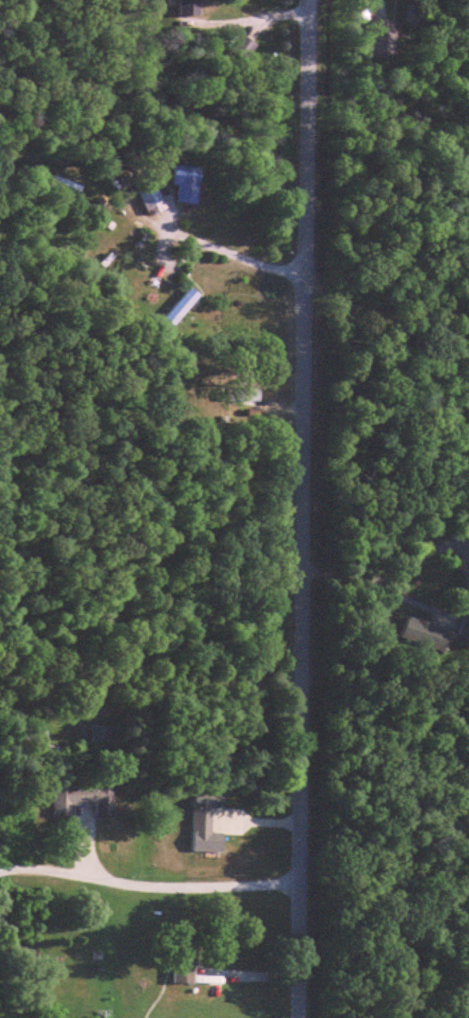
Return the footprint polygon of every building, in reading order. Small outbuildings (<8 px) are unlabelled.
[(386,58),(386,22),(364,22),(364,58),(386,58)] [(255,48),(240,37),(228,53),(242,64),(255,48)] [(194,205),(194,168),(172,168),(172,185),(175,185),(175,205),(194,205)] [(133,190),(146,216),(163,208),(150,181),(133,190)] [(154,326),(166,337),(199,298),(188,288),(154,326)] [(398,635),(468,653),(468,651),(468,625),(405,609),(398,635)] [(106,727),(89,727),(89,743),(106,743),(106,727)] [(40,737),(39,730),(24,733),(26,740),(40,737)] [(112,818),(112,788),(48,787),(48,817),(69,817),(69,807),(90,807),(90,818),(112,818)] [(188,791),(186,853),(218,853),(219,834),(207,833),(207,810),(219,810),(220,791),(188,791)] [(166,985),(189,985),(189,931),(166,931),(166,985)]
